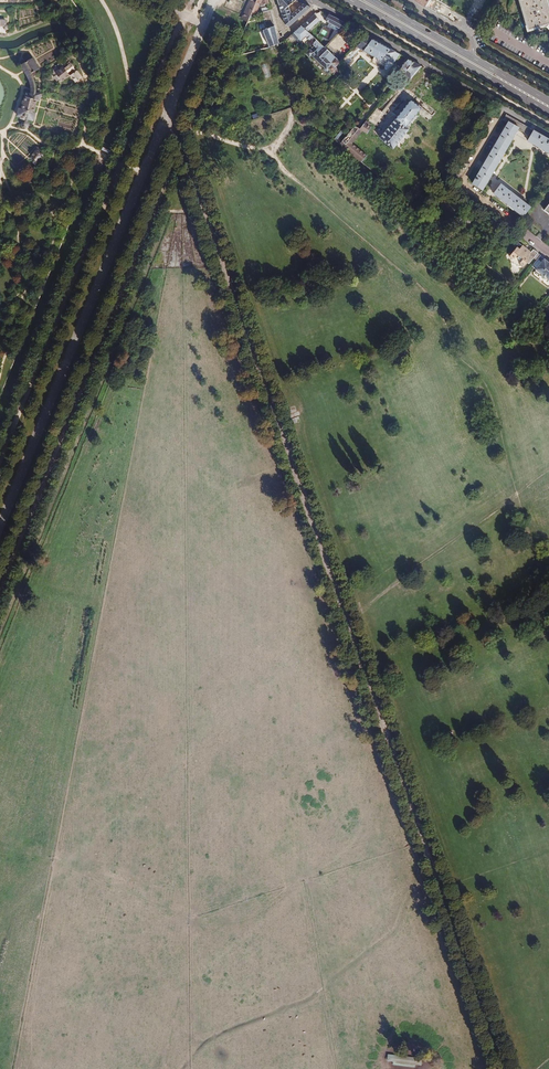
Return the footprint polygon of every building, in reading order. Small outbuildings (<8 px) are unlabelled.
[(247,21),(250,13),(256,0),(248,0),(241,18),(247,21)] [(250,13),(257,11),(259,2),(260,2),(261,4),(269,2),(268,0),(256,0),(250,13)] [(293,0),(279,0),(281,11),(293,0)] [(529,30),(548,24),(548,6),(548,4),(547,0),(521,0),(529,30)] [(304,2),(292,12),(297,17),(311,5),(304,2)] [(292,12),(284,20),(285,24),(289,25),(297,17),(292,12)] [(336,33),(346,22),(335,15),(328,12),(325,18),(338,26),(334,31),(336,33)] [(5,32),(5,29),(6,29),(7,28),(8,28),(8,27),(8,26),(8,25),(7,24),(6,24),(6,20),(0,20),(0,32),(5,32)] [(279,41),(275,24),(263,28),(265,40),(267,46),(279,42),(279,41)] [(301,24),(293,31),(301,39),(308,33),(312,37),(314,36),(301,24)] [(365,37),(364,38),(356,45),(374,55),(373,58),(384,65),(389,58),(394,61),(394,60),(400,52),(367,34),(365,37)] [(324,45),(314,36),(312,37),(315,40),(313,43),(314,44),(307,52),(310,55),(311,53),(325,66),(324,68),(328,72),(331,70),(333,71),(338,66),(336,64),(340,60),(340,59),(325,45),(324,45)] [(267,46),(265,40),(250,44),(252,50),(267,46)] [(26,62),(24,63),(30,72),(33,77),(37,76),(35,72),(40,69),(34,58),(31,59),(29,55),(24,58),(26,62)] [(414,60),(408,57),(399,68),(403,71),(401,72),(403,74),(405,71),(408,68),(414,60)] [(421,65),(414,60),(408,68),(413,72),(414,73),(421,65)] [(30,72),(24,63),(20,65),(23,69),(26,74),(29,79),(31,85),(31,90),(30,97),(35,99),(36,94),(36,89),(36,85),(34,80),(33,77),(30,72)] [(50,73),(57,82),(60,80),(62,82),(70,76),(75,83),(82,78),(70,63),(64,68),(63,67),(58,70),(56,68),(50,73)] [(262,65),(267,78),(272,77),(267,64),(262,65)] [(396,143),(406,131),(409,127),(406,125),(418,110),(425,115),(432,106),(415,92),(410,98),(411,99),(380,136),(393,147),(396,143)] [(35,99),(30,97),(24,96),(22,109),(19,109),(17,117),(21,118),(20,119),(25,120),(23,121),(23,122),(22,123),(21,125),(21,126),(23,128),(24,129),(26,128),(27,128),(28,128),(29,127),(29,126),(29,124),(29,123),(28,122),(29,120),(33,121),(37,100),(40,101),(42,95),(36,94),(35,99)] [(524,124),(507,114),(504,119),(508,122),(473,182),(483,188),(519,128),(521,129),(524,124)] [(354,123),(347,133),(340,142),(362,160),(367,153),(352,141),(362,129),(367,131),(371,125),(370,125),(369,121),(366,119),(360,126),(354,123)] [(534,129),(524,124),(521,129),(530,135),(534,129)] [(534,129),(530,135),(528,139),(548,152),(548,138),(534,129)] [(336,139),(340,142),(347,133),(344,130),(336,139)] [(410,133),(406,131),(396,143),(400,146),(410,133)] [(36,148),(29,156),(33,160),(31,162),(35,165),(37,163),(38,163),(43,157),(42,157),(43,155),(40,153),(40,154),(39,153),(40,151),(36,148)] [(502,184),(495,192),(523,215),(531,206),(502,184)] [(479,212),(474,208),(471,211),(468,211),(464,216),(465,219),(462,222),(464,223),(461,227),(465,230),(468,226),(470,227),(473,224),(473,222),(474,221),(475,221),(476,220),(476,219),(476,218),(478,217),(480,214),(478,212),(479,212)] [(517,235),(508,227),(504,232),(514,239),(517,235)] [(505,235),(500,231),(493,240),(498,245),(505,235)] [(539,252),(534,248),(531,251),(529,250),(528,251),(524,249),(525,246),(519,241),(516,245),(517,246),(510,256),(514,258),(513,260),(519,264),(520,263),(524,266),(528,261),(530,263),(539,252)] [(541,255),(532,265),(536,268),(536,269),(541,273),(541,275),(545,278),(547,278),(548,279),(548,261),(545,257),(545,258),(541,255)] [(423,1059),(389,1055),(389,1061),(394,1062),(394,1065),(416,1067),(416,1065),(422,1065),(423,1059)]
